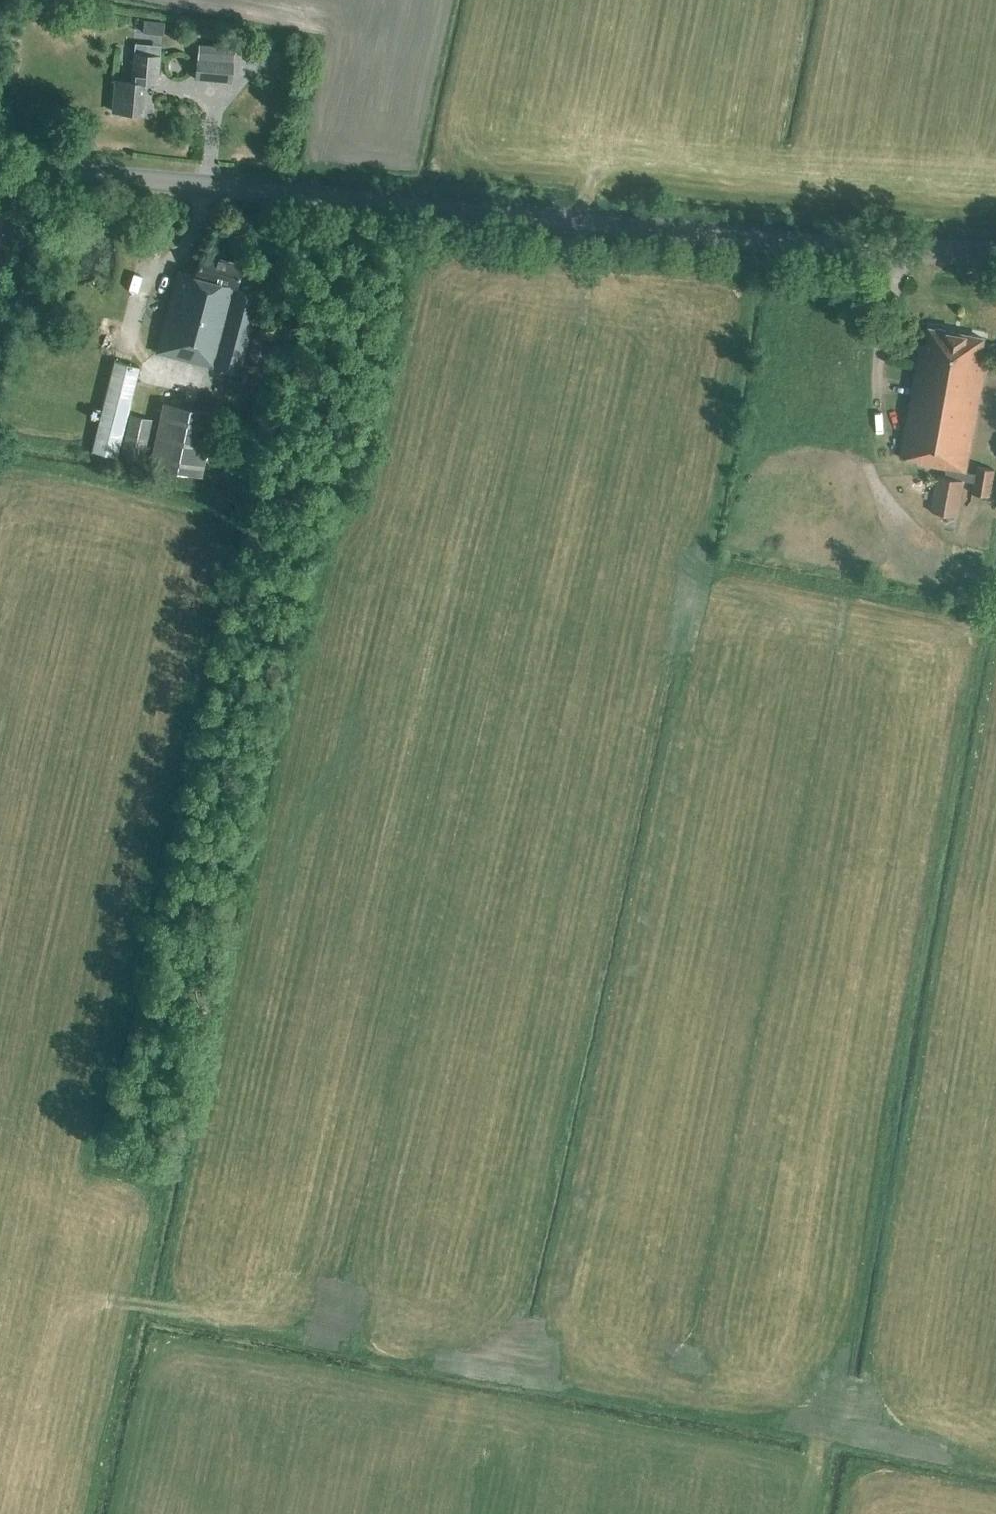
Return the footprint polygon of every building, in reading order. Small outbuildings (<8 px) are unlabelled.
[(149,30),(169,30),(169,18),(150,18),(149,30)] [(157,85),(159,55),(134,53),(131,82),(115,81),(112,111),(141,114),(144,84),(157,85)] [(230,82),(232,62),(196,59),(194,79),(230,82)] [(235,287),(241,265),(200,254),(194,277),(177,272),(156,353),(238,374),(259,294),(235,287)] [(978,362),(983,338),(930,329),(926,353),(919,352),(900,457),(918,460),(918,463),(946,469),(945,477),(937,475),(931,511),(957,516),(964,480),(974,482),(972,493),(990,496),(994,469),(977,466),(975,473),(965,471),(985,364),(978,362)] [(263,364),(271,335),(254,330),(246,360),(263,364)] [(91,452),(116,458),(139,367),(113,361),(91,452)] [(163,401),(158,425),(150,465),(201,476),(215,412),(163,401)] [(124,435),(119,459),(142,464),(147,440),(151,420),(128,415),(124,435)]
